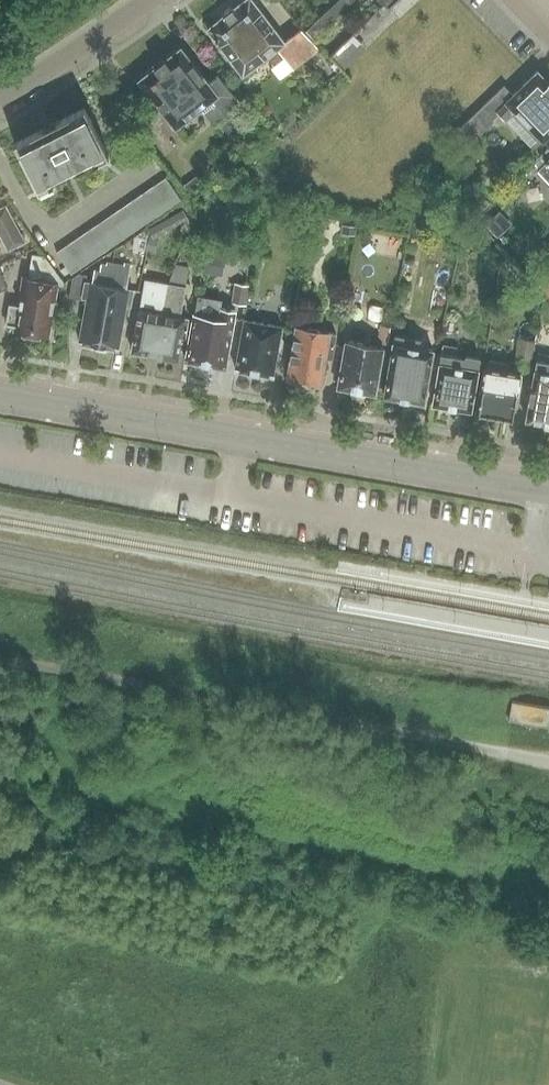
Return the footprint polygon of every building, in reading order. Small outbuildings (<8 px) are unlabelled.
[(208,29),(243,75),(278,49),(285,58),(294,69),(320,49),(302,29),(285,42),(253,0),(246,0),(208,29)] [(389,8),(398,0),(381,0),(389,8)] [(356,34),(343,46),(353,57),(366,45),(356,34)] [(215,125),(242,104),(218,73),(208,81),(181,48),(140,80),(176,127),(201,108),(215,125)] [(548,136),(548,82),(538,71),(514,95),(506,87),(469,123),(481,135),(495,122),(493,120),(500,114),(504,119),(514,110),(544,141),(548,136)] [(160,115),(149,100),(141,106),(146,112),(131,123),(135,128),(149,117),(152,121),(160,115)] [(14,143),(36,186),(106,151),(84,107),(14,143)] [(524,171),(536,173),(539,170),(548,160),(548,150),(548,148),(524,171)] [(539,170),(548,181),(548,160),(539,170)] [(181,197),(167,175),(57,250),(72,271),(181,197)] [(27,242),(8,205),(0,209),(0,235),(9,252),(27,242)] [(189,218),(184,209),(149,229),(154,237),(189,218)] [(499,212),(485,225),(496,237),(511,224),(499,212)] [(342,225),(341,235),(356,236),(357,226),(342,225)] [(150,237),(147,249),(153,251),(156,238),(150,237)] [(66,284),(46,256),(33,254),(28,278),(24,278),(19,306),(10,304),(6,327),(47,334),(52,301),(55,302),(58,285),(66,286),(66,284)] [(86,282),(84,297),(88,298),(80,342),(119,349),(127,304),(131,305),(134,290),(127,289),(132,264),(125,263),(124,266),(107,263),(107,265),(102,264),(101,271),(95,270),(92,283),(86,282)] [(83,300),(84,297),(86,282),(87,275),(82,274),(73,281),(70,297),(83,300)] [(170,284),(168,283),(145,279),(140,310),(132,351),(156,355),(160,328),(162,328),(170,284)] [(480,281),(477,287),(480,294),(486,296),(492,294),(494,287),(492,281),(486,279),(480,281)] [(249,284),(235,281),(232,301),(246,304),(249,284)] [(186,338),(189,319),(181,317),(186,287),(170,284),(162,328),(160,328),(156,355),(178,359),(182,337),(186,338)] [(332,358),(337,334),(303,328),(307,306),(296,305),(292,327),(296,328),(287,378),(321,384),(326,356),(332,358)] [(226,368),(236,310),(222,308),(220,318),(194,314),(186,361),(226,368)] [(274,376),(282,327),(245,320),(236,369),(274,376)] [(424,402),(434,349),(424,347),(424,344),(420,344),(421,338),(396,333),(394,342),(385,395),(424,402)] [(519,338),(514,364),(531,366),(535,341),(519,338)] [(376,394),(384,347),(346,340),(338,387),(376,394)] [(548,405),(548,355),(538,353),(526,420),(546,424),(548,405)] [(471,410),(481,358),(466,355),(466,358),(442,354),(433,404),(471,410)] [(513,418),(520,375),(507,372),(509,363),(490,360),(489,369),(486,369),(479,412),(513,418)] [(510,720),(548,726),(548,707),(514,701),(510,720)]
